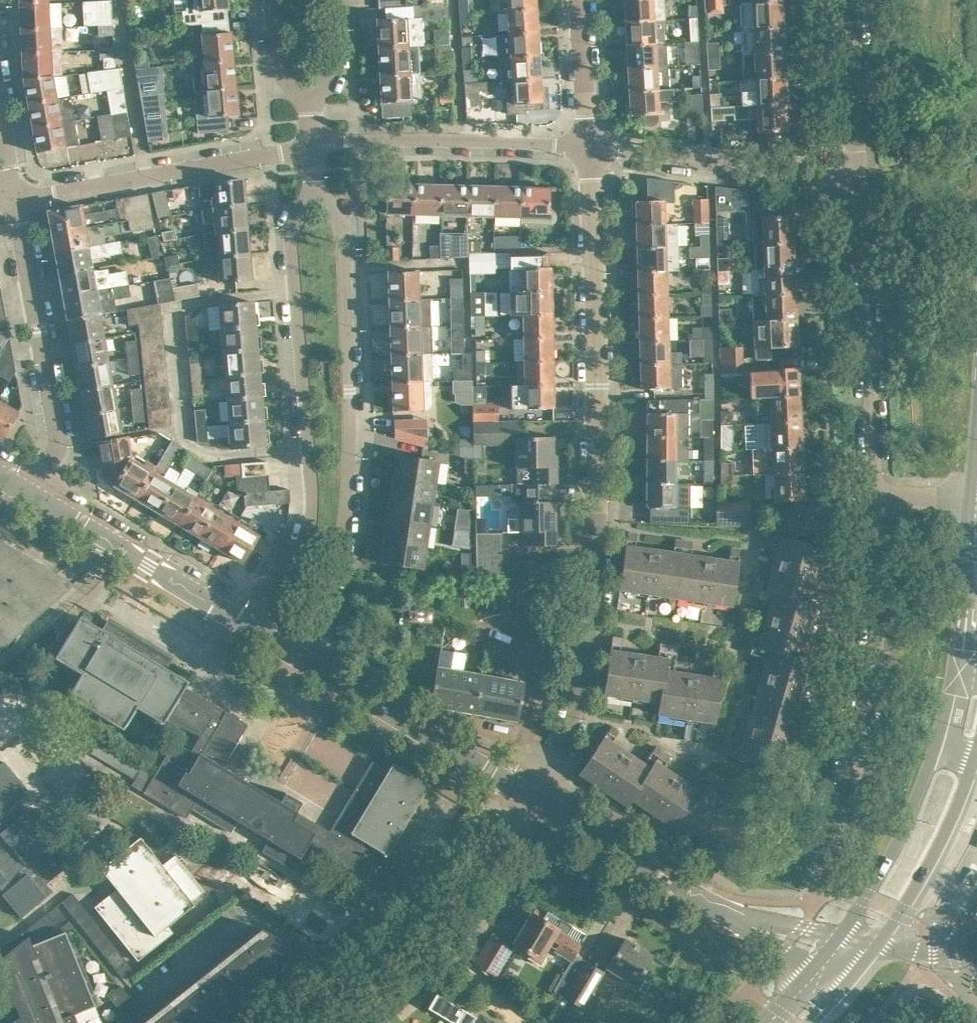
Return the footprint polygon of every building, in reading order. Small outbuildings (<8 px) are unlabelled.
[(111,25),(112,25),(111,0),(85,2),(86,26),(97,25),(111,25)] [(200,22),(226,20),(226,9),(228,9),(227,0),(185,0),(186,12),(182,13),(183,24),(200,22)] [(459,13),(469,13),(468,0),(458,0),(459,13)] [(535,0),(498,0),(499,9),(507,8),(507,11),(535,9),(535,0)] [(625,22),(665,19),(664,0),(624,0),(625,22)] [(48,1),(19,3),(20,30),(57,28),(62,27),(60,3),(48,4),(48,1)] [(738,29),(782,27),(781,1),(737,3),(738,29)] [(447,19),(446,3),(412,5),(379,7),(379,8),(412,7),(413,18),(377,20),(378,48),(417,46),(423,45),(422,21),(447,19)] [(688,7),(688,18),(699,17),(698,7),(688,7)] [(535,9),(507,11),(509,34),(537,33),(535,9)] [(470,27),(469,13),(459,13),(460,27),(470,27)] [(699,31),(699,17),(688,18),(689,31),(699,31)] [(665,19),(625,22),(626,45),(666,43),(665,19)] [(228,33),(226,20),(200,22),(204,62),(233,59),(230,32),(228,33)] [(113,33),(112,25),(97,25),(97,35),(113,34),(113,33)] [(138,27),(128,29),(130,42),(141,40),(138,27)] [(739,55),(754,54),(783,53),(782,27),(738,29),(739,55)] [(57,28),(20,30),(22,54),(58,52),(57,28)] [(509,34),(497,35),(498,58),(501,58),(502,58),(538,56),(537,33),(509,34)] [(684,42),(685,52),(701,51),(700,41),(690,41),(684,42)] [(666,43),(626,45),(628,68),(668,66),(667,43),(666,43)] [(436,55),(449,55),(448,44),(436,45),(436,55)] [(708,56),(721,56),(720,44),(708,45),(708,56)] [(378,48),(380,76),(419,73),(417,46),(378,48)] [(462,49),(463,60),(471,59),(470,48),(462,49)] [(99,61),(113,60),(112,49),(98,50),(99,61)] [(22,54),(23,80),(52,75),(61,74),(60,52),(58,52),(22,54)] [(741,80),(784,79),(783,53),(754,54),(739,55),(741,80)] [(501,59),(500,63),(501,81),(506,81),(540,79),(538,56),(502,58),(501,59)] [(722,66),(721,56),(708,56),(709,67),(722,66)] [(149,57),(133,58),(135,68),(150,67),(149,57)] [(206,89),(235,86),(233,59),(204,62),(193,62),(195,90),(206,89)] [(471,59),(463,60),(464,83),(476,83),(476,82),(475,72),(471,72),(471,59)] [(668,66),(628,68),(628,69),(623,69),(623,83),(628,83),(629,92),(669,89),(669,79),(668,66)] [(150,67),(135,68),(135,69),(140,96),(160,94),(158,67),(150,67)] [(105,91),(123,89),(119,68),(116,68),(85,72),(89,93),(105,90),(105,91)] [(419,73),(380,76),(380,88),(377,89),(377,99),(381,100),(381,103),(382,103),(382,117),(411,116),(410,101),(410,100),(414,100),(418,98),(420,94),(419,73)] [(23,80),(28,104),(56,99),(52,75),(23,80)] [(703,89),(702,77),(693,77),(694,90),(703,89)] [(508,114),(525,113),(525,110),(548,108),(547,88),(540,88),(540,79),(506,81),(508,114)] [(738,106),(741,106),(786,104),(784,79),(741,80),(737,81),(738,94),(737,94),(738,106)] [(476,83),(464,83),(466,108),(481,107),(480,97),(493,96),(492,82),(492,81),(476,82),(476,83)] [(206,89),(195,90),(198,133),(229,130),(227,115),(237,115),(235,86),(206,89)] [(126,112),(123,89),(105,91),(110,115),(126,112)] [(673,101),(672,89),(669,89),(629,92),(630,102),(626,102),(627,113),(630,113),(630,116),(642,115),(642,119),(643,122),(646,125),(649,127),(653,126),(656,124),(658,121),(658,118),(658,114),(658,102),(673,101)] [(452,103),(452,92),(440,92),(439,102),(452,103)] [(709,94),(710,107),(722,107),(721,93),(711,94),(709,94)] [(160,94),(140,96),(142,107),(162,105),(161,94),(160,94)] [(703,121),(701,94),(685,95),(687,122),(703,121)] [(28,104),(32,128),(61,123),(74,120),(69,96),(56,99),(28,104)] [(786,104),(741,106),(742,119),(757,118),(758,131),(759,131),(760,145),(776,147),(775,130),(787,130),(786,104)] [(723,120),(722,107),(710,107),(711,120),(723,120)] [(129,124),(126,112),(110,115),(97,118),(102,141),(115,139),(131,136),(129,124)] [(36,152),(37,152),(60,148),(65,147),(61,123),(32,128),(36,152)] [(145,126),(147,138),(165,136),(164,124),(145,126)] [(635,203),(632,203),(632,216),(636,215),(636,224),(664,223),(663,201),(674,201),(673,181),(647,178),(647,201),(635,201),(635,203)] [(215,198),(216,207),(245,204),(243,179),(210,182),(199,184),(200,200),(215,198)] [(387,184),(386,213),(413,214),(414,184),(403,184),(387,184)] [(425,184),(414,184),(413,214),(440,215),(441,186),(425,185),(425,184)] [(440,215),(467,215),(468,185),(456,185),(456,186),(441,186),(440,215)] [(468,185),(467,215),(494,216),(495,187),(479,187),(479,186),(468,185)] [(746,190),(715,186),(715,212),(747,211),(746,190)] [(494,216),(521,217),(521,187),(510,187),(495,187),(494,216)] [(521,187),(521,217),(522,217),(522,220),(551,224),(554,222),(555,219),(555,216),(554,213),(552,210),(548,210),(549,189),(533,188),(533,187),(521,187)] [(171,215),(164,190),(151,193),(158,218),(171,215)] [(138,230),(154,227),(147,193),(132,196),(116,200),(117,208),(119,220),(121,233),(138,230)] [(693,199),(692,199),(693,222),(695,222),(708,222),(708,219),(707,199),(693,199)] [(247,229),(245,204),(216,207),(202,210),(203,224),(213,223),(214,232),(218,231),(247,229)] [(81,205),(47,211),(51,232),(100,224),(119,220),(117,208),(82,215),(81,206),(81,205)] [(753,218),(752,218),(753,243),(762,243),(792,242),(791,216),(753,218)] [(728,218),(716,218),(717,246),(729,246),(728,218)] [(100,224),(51,232),(55,254),(89,246),(106,243),(105,236),(121,233),(119,220),(100,224)] [(664,223),(636,224),(637,247),(678,246),(677,224),(664,224),(664,223)] [(162,231),(162,233),(164,240),(176,238),(175,229),(162,231)] [(215,257),(220,256),(249,254),(247,229),(218,231),(214,232),(203,234),(204,248),(215,247),(215,257)] [(164,254),(159,234),(155,235),(147,236),(152,257),(164,254)] [(440,239),(440,245),(440,258),(470,257),(470,252),(468,252),(468,241),(468,234),(452,234),(452,239),(440,239)] [(700,235),(700,246),(709,245),(708,234),(700,234),(700,235)] [(493,237),(494,248),(506,248),(506,237),(493,237)] [(520,240),(520,248),(528,247),(528,239),(520,240)] [(89,246),(55,254),(59,277),(76,274),(75,269),(92,265),(91,258),(122,253),(120,241),(115,242),(106,243),(89,246)] [(468,252),(470,252),(482,252),(481,241),(468,241),(468,252)] [(762,243),(762,269),(793,268),(792,242),(762,243)] [(430,258),(440,258),(440,245),(430,245),(430,258)] [(700,257),(694,257),(694,260),(695,270),(709,269),(709,245),(700,246),(700,257)] [(678,246),(637,247),(637,271),(666,270),(679,270),(678,246)] [(387,260),(398,260),(398,247),(387,247),(387,260)] [(470,252),(470,257),(471,273),(494,273),(494,252),(482,252),(470,252)] [(523,291),(551,290),(550,267),(548,267),(548,252),(510,253),(510,268),(523,267),(523,291)] [(178,254),(164,256),(167,266),(179,263),(178,254)] [(251,279),(249,254),(220,256),(222,281),(251,279)] [(717,258),(717,272),(729,271),(729,258),(717,258)] [(76,274),(59,277),(63,296),(127,284),(125,271),(109,274),(108,267),(101,269),(92,268),(92,265),(75,269),(76,274)] [(751,295),(794,294),(793,268),(762,269),(750,270),(751,284),(751,295)] [(638,294),(666,293),(666,270),(637,271),(638,294)] [(388,272),(389,300),(418,299),(416,271),(388,272)] [(730,284),(729,271),(717,272),(718,284),(730,284)] [(175,300),(172,288),(169,276),(154,279),(157,303),(159,303),(175,300)] [(464,298),(463,276),(450,277),(451,298),(464,298)] [(701,280),(701,292),(710,292),(709,280),(701,280)] [(197,283),(172,288),(175,300),(198,296),(199,296),(197,283)] [(67,320),(99,314),(101,314),(99,301),(129,296),(127,284),(63,296),(67,320)] [(512,315),(523,315),(551,314),(551,290),(523,291),(511,291),(512,315)] [(485,292),(471,292),(471,315),(486,315),(485,292)] [(711,315),(710,292),(701,292),(702,315),(711,315)] [(638,294),(639,317),(667,316),(666,293),(638,294)] [(795,320),(794,294),(751,295),(752,322),(795,320)] [(418,299),(389,300),(390,328),(432,326),(431,298),(418,299)] [(465,308),(464,298),(451,298),(451,308),(465,308)] [(218,305),(220,329),(255,326),(253,302),(218,305)] [(137,318),(161,316),(159,303),(157,303),(136,307),(137,318)] [(138,324),(137,318),(136,307),(126,309),(127,325),(138,324)] [(731,308),(719,309),(719,323),(731,322),(731,308)] [(99,314),(67,320),(71,343),(104,338),(99,314)] [(551,314),(523,315),(523,338),(552,338),(551,314)] [(186,332),(198,331),(197,315),(195,315),(185,316),(186,332)] [(486,315),(471,315),(472,327),(486,327),(486,315)] [(139,330),(162,328),(161,316),(137,318),(138,324),(139,330)] [(639,317),(640,340),(668,340),(667,316),(639,317)] [(752,322),(749,322),(750,347),(754,347),(755,359),(771,358),(770,346),(796,345),(795,320),(752,322)] [(220,329),(223,353),(257,350),(255,326),(220,329)] [(390,328),(391,354),(433,353),(432,326),(390,328)] [(702,326),(702,339),(711,338),(711,326),(702,326)] [(140,342),(163,340),(162,328),(139,330),(139,333),(140,342)] [(2,348),(9,336),(8,330),(0,331),(0,347),(2,348)] [(186,332),(188,349),(200,348),(198,331),(186,332)] [(9,336),(2,348),(0,351),(0,375),(9,381),(15,370),(9,336)] [(76,367),(108,362),(104,338),(71,343),(76,367)] [(552,338),(523,338),(523,361),(552,361),(552,338)] [(712,362),(711,338),(702,339),(703,362),(712,362)] [(127,359),(137,357),(136,340),(125,341),(127,359)] [(141,354),(164,352),(163,340),(140,342),(141,354)] [(451,352),(464,351),(464,340),(451,341),(451,352)] [(640,340),(640,364),(681,363),(681,351),(668,351),(668,340),(640,340)] [(743,346),(720,347),(721,360),(743,359),(743,346)] [(216,377),(225,376),(259,373),(257,350),(223,353),(214,354),(216,377)] [(476,350),(477,362),(487,362),(487,350),(476,350)] [(142,366),(165,364),(164,352),(141,354),(142,366)] [(433,353),(391,354),(392,382),(421,381),(430,381),(432,381),(434,381),(433,353)] [(129,374),(139,373),(137,357),(127,359),(129,374)] [(777,370),(748,371),(749,398),(757,398),(770,397),(799,396),(797,369),(797,357),(771,358),(777,370)] [(744,372),(743,359),(721,360),(721,373),(744,372)] [(552,361),(523,361),(524,384),(552,384),(552,361)] [(76,367),(80,391),(113,386),(108,362),(76,367)] [(191,380),(203,378),(201,362),(189,363),(191,380)] [(487,375),(487,362),(477,362),(477,375),(487,375)] [(681,363),(640,364),(641,389),(670,388),(681,388),(681,363)] [(144,378),(167,376),(165,364),(142,366),(144,378)] [(472,368),(456,369),(456,380),(473,380),(472,368)] [(227,400),(261,397),(259,373),(225,376),(227,400)] [(704,399),(713,398),(712,373),(703,373),(704,399)] [(145,390),(168,388),(167,376),(144,378),(145,390)] [(191,380),(193,396),(205,395),(203,378),(191,380)] [(473,380),(455,380),(455,393),(473,393),(473,385),(473,380)] [(433,402),(432,381),(430,381),(421,381),(392,382),(393,410),(426,409),(427,409),(428,409),(428,408),(430,408),(431,407),(432,405),(433,404),(433,402)] [(511,409),(553,408),(552,384),(524,384),(511,384),(511,409)] [(84,414),(117,409),(113,386),(80,391),(84,414)] [(132,406),(142,405),(141,388),(130,389),(132,406)] [(146,403),(169,400),(168,388),(145,390),(146,403)] [(770,397),(757,398),(758,423),(800,421),(799,396),(770,397)] [(227,400),(229,424),(263,421),(261,397),(227,400)] [(647,400),(647,436),(687,437),(688,414),(687,399),(647,400)] [(147,414),(170,412),(169,400),(146,403),(147,414)] [(0,402),(0,439),(1,440),(18,413),(0,402)] [(134,422),(144,421),(142,405),(132,406),(134,422)] [(121,433),(117,409),(84,414),(89,439),(121,433)] [(196,426),(206,426),(205,409),(194,410),(196,426)] [(473,409),(473,421),(497,421),(497,409),(473,409)] [(720,411),(720,425),(732,424),(732,411),(720,411)] [(147,414),(149,428),(171,424),(170,412),(147,414)] [(426,419),(394,420),(394,437),(427,447),(426,419)] [(699,437),(703,437),(713,438),(713,419),(699,419),(699,437)] [(231,448),(266,445),(263,421),(229,424),(231,448)] [(507,421),(497,421),(473,421),(474,439),(474,444),(508,443),(508,437),(507,421)] [(756,423),(757,449),(801,447),(801,444),(804,443),(804,433),(800,433),(800,421),(758,423),(756,423)] [(732,424),(720,425),(720,449),(732,449),(732,424)] [(197,442),(208,444),(206,426),(196,426),(197,442)] [(687,460),(687,437),(647,436),(647,459),(675,459),(675,460),(687,460)] [(532,484),(551,483),(556,483),(556,455),(553,456),(553,437),(508,437),(508,443),(513,443),(513,468),(532,468),(532,484)] [(703,437),(703,460),(713,460),(713,438),(703,437)] [(126,438),(100,443),(104,466),(104,469),(105,468),(107,479),(115,484),(114,485),(137,498),(156,466),(128,450),(126,438)] [(454,439),(454,454),(473,460),(474,460),(474,444),(474,439),(454,439)] [(156,466),(137,498),(158,511),(177,480),(166,473),(170,465),(174,458),(173,457),(180,445),(172,440),(160,459),(156,466)] [(752,474),(764,474),(802,472),(801,447),(757,449),(751,449),(752,474)] [(473,473),(473,460),(454,454),(454,455),(464,458),(464,473),(473,473)] [(397,462),(395,477),(433,483),(433,482),(435,465),(436,465),(437,460),(398,455),(398,456),(399,456),(398,462),(397,462)] [(203,483),(211,469),(191,457),(182,472),(182,473),(185,469),(188,471),(187,475),(193,479),(194,477),(195,478),(196,477),(199,479),(198,480),(203,483)] [(647,459),(647,482),(675,483),(675,460),(675,459),(647,459)] [(713,460),(703,460),(703,472),(713,472),(713,460)] [(267,461),(241,463),(242,476),(241,476),(242,477),(268,475),(267,461)] [(732,461),(720,461),(720,475),(732,475),(732,461)] [(803,498),(802,472),(764,474),(765,498),(774,498),(774,500),(803,498)] [(237,493),(243,493),(243,492),(269,490),(268,475),(242,477),(241,476),(235,476),(237,493)] [(720,475),(720,483),(720,489),(732,489),(732,475),(720,475)] [(394,483),(391,498),(430,504),(430,503),(432,487),(433,487),(433,483),(395,477),(396,478),(395,484),(394,483)] [(177,480),(158,511),(178,524),(197,492),(177,480)] [(690,483),(675,483),(647,482),(646,507),(650,507),(650,523),(689,525),(690,508),(690,483)] [(517,503),(518,519),(507,519),(507,532),(530,532),(531,545),(555,545),(555,531),(555,501),(552,501),(551,483),(532,484),(511,484),(511,498),(511,499),(517,503)] [(493,484),(475,485),(475,497),(493,496),(493,484)] [(269,490),(243,492),(243,493),(244,506),(289,502),(289,489),(269,490)] [(197,492),(178,524),(199,536),(218,505),(197,492)] [(390,505),(388,520),(427,525),(429,508),(430,508),(430,504),(391,498),(391,499),(393,499),(392,505),(390,505)] [(749,503),(721,505),(721,518),(749,516),(749,503)] [(218,505),(199,536),(221,549),(239,518),(218,505)] [(451,507),(450,528),(468,528),(468,507),(451,507)] [(239,518),(221,549),(242,562),(264,526),(251,518),(248,523),(239,518)] [(387,526),(385,541),(424,547),(424,546),(423,546),(426,529),(427,525),(388,520),(390,520),(389,526),(387,526)] [(475,533),(476,546),(503,546),(503,543),(502,543),(502,534),(503,534),(502,532),(475,533)] [(623,567),(619,590),(637,592),(638,590),(648,592),(658,593),(658,595),(675,598),(679,575),(684,541),(675,539),(673,552),(654,549),(635,546),(637,534),(628,532),(623,562),(623,567)] [(803,542),(801,542),(790,539),(769,533),(766,541),(779,545),(773,563),(768,582),(755,579),(753,587),(787,596),(795,598),(809,602),(813,586),(812,586),(815,575),(818,566),(819,566),(824,549),(811,545),(806,543),(803,542)] [(827,550),(830,540),(814,536),(813,537),(811,545),(824,549),(827,550)] [(72,583),(57,574),(56,573),(0,540),(0,649),(10,640),(16,635),(49,605),(73,584),(72,583)] [(423,551),(424,547),(385,541),(385,542),(387,542),(386,548),(384,548),(382,563),(421,569),(421,568),(420,567),(423,551)] [(692,542),(684,541),(679,575),(675,598),(693,600),(693,599),(703,600),(713,602),(713,603),(731,606),(734,587),(734,584),(735,581),(736,574),(740,549),(731,547),(729,560),(710,557),(690,554),(692,542)] [(476,546),(476,559),(503,559),(503,557),(502,557),(502,548),(503,548),(503,546),(476,546)] [(460,552),(461,570),(470,570),(470,554),(460,552)] [(503,559),(476,559),(476,573),(503,572),(503,570),(502,570),(502,561),(503,561),(503,559)] [(771,601),(765,619),(760,638),(748,635),(745,643),(779,652),(791,656),(801,658),(806,642),(804,642),(807,631),(810,622),(811,622),(816,605),(809,602),(795,598),(787,596),(753,587),(751,595),(771,601)] [(539,606),(516,613),(534,668),(557,660),(539,606)] [(70,632),(55,657),(82,673),(68,696),(123,729),(137,707),(163,722),(165,720),(168,715),(201,734),(200,736),(191,752),(173,741),(156,770),(154,774),(142,766),(131,784),(185,817),(190,808),(192,809),(231,833),(238,821),(269,839),(262,851),(291,868),(298,857),(300,858),(308,844),(341,865),(388,893),(389,893),(408,861),(390,850),(429,785),(393,763),(392,762),(388,770),(372,761),(329,831),(296,811),(301,803),(302,804),(303,802),(285,792),(284,793),(285,794),(280,802),(222,767),(247,724),(226,711),(226,712),(184,687),(188,681),(165,668),(170,659),(108,621),(102,630),(80,616),(80,617),(70,632)] [(658,657),(638,654),(619,651),(621,638),(613,637),(612,637),(607,672),(607,678),(604,694),(622,697),(622,695),(632,697),(643,698),(643,700),(660,702),(661,692),(663,680),(668,645),(660,644),(658,657)] [(756,695),(744,692),(741,700),(775,710),(797,716),(802,699),(800,699),(803,689),(806,679),(807,679),(812,662),(801,658),(791,656),(779,652),(745,643),(743,651),(767,658),(761,677),(756,695)] [(673,671),(677,646),(668,645),(663,680),(661,692),(660,702),(658,714),(676,717),(676,715),(686,717),(697,718),(696,720),(714,723),(714,722),(717,704),(717,700),(718,700),(718,697),(719,689),(723,665),(714,664),(714,665),(712,677),(693,674),(673,671)] [(441,647),(431,699),(430,706),(517,721),(523,682),(462,670),(465,651),(441,647)] [(542,692),(547,693),(551,693),(557,688),(558,679),(552,674),(544,673),(538,678),(537,686),(542,692)] [(751,712),(746,731),(740,749),(728,746),(726,754),(760,764),(781,770),(782,769),(786,753),(785,752),(787,743),(790,732),(792,733),(797,716),(775,710),(741,700),(739,708),(751,712)] [(645,764),(628,753),(612,742),(619,731),(612,726),(592,755),(590,758),(579,774),(594,784),(595,783),(604,789),(613,794),(612,796),(627,806),(631,799),(639,787),(644,780),(663,751),(656,746),(648,757),(649,758),(645,764)] [(646,807),(655,813),(664,819),(663,820),(678,830),(682,824),(690,812),(695,805),(714,776),(707,771),(699,782),(700,782),(696,789),(680,777),(663,766),(670,756),(663,751),(644,780),(639,787),(631,799),(645,809),(646,807)] [(6,891),(4,893),(22,915),(20,916),(21,917),(52,891),(46,884),(63,869),(45,847),(54,840),(29,810),(31,809),(30,808),(20,817),(11,807),(27,793),(3,763),(5,762),(4,761),(0,764),(0,885),(6,891)] [(747,813),(731,802),(714,791),(721,780),(714,776),(695,805),(690,812),(682,824),(696,833),(697,832),(706,838),(714,843),(714,845),(729,855),(741,836),(754,818),(747,813)] [(138,961),(141,958),(173,932),(167,925),(194,904),(191,901),(204,891),(175,854),(162,865),(140,836),(100,868),(117,888),(94,907),(138,961)] [(133,970),(72,893),(61,902),(122,978),(133,970)] [(66,916),(57,905),(41,918),(50,929),(66,916)] [(532,913),(514,944),(529,953),(527,957),(541,965),(546,956),(542,954),(548,945),(571,959),(572,958),(574,954),(581,943),(586,934),(563,920),(547,911),(542,919),(532,913)] [(303,953),(304,953),(262,928),(260,929),(261,929),(143,1022),(215,1022),(303,953)] [(31,944),(29,938),(29,937),(28,936),(21,942),(0,958),(0,988),(14,1022),(102,1022),(65,931),(31,944)] [(477,963),(495,974),(511,949),(492,937),(477,963)] [(635,986),(653,956),(624,938),(606,968),(635,986)] [(571,959),(553,990),(563,996),(585,960),(574,954),(572,958),(571,959)] [(582,1008),(604,972),(585,960),(563,996),(565,998),(560,1006),(577,1016),(582,1008)] [(141,1011),(120,985),(109,994),(130,1020),(141,1011)] [(442,1016),(454,1022),(487,1022),(478,1018),(451,1001),(442,1016)]
